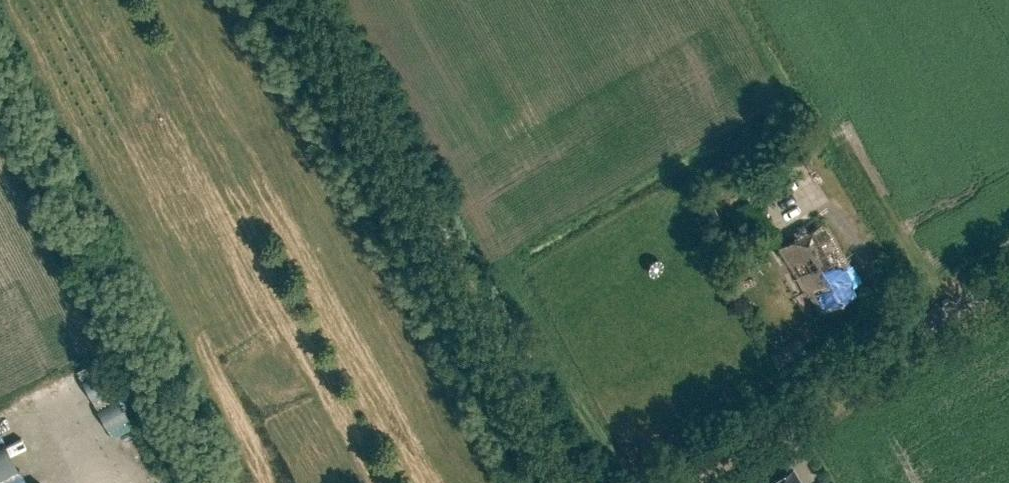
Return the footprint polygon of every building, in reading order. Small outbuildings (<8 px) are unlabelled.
[(846,290),(860,282),(825,222),(778,249),(805,294),(807,293),(820,314),(850,297),(846,290)] [(803,343),(774,354),(778,366),(808,355),(803,343)] [(101,365),(81,374),(96,405),(115,396),(101,365)] [(112,438),(134,428),(123,402),(113,406),(110,401),(98,406),(112,438)] [(0,434),(0,482),(21,473),(2,433),(0,434)] [(15,455),(17,463),(44,457),(42,449),(15,455)] [(771,482),(800,482),(792,470),(771,482)]
